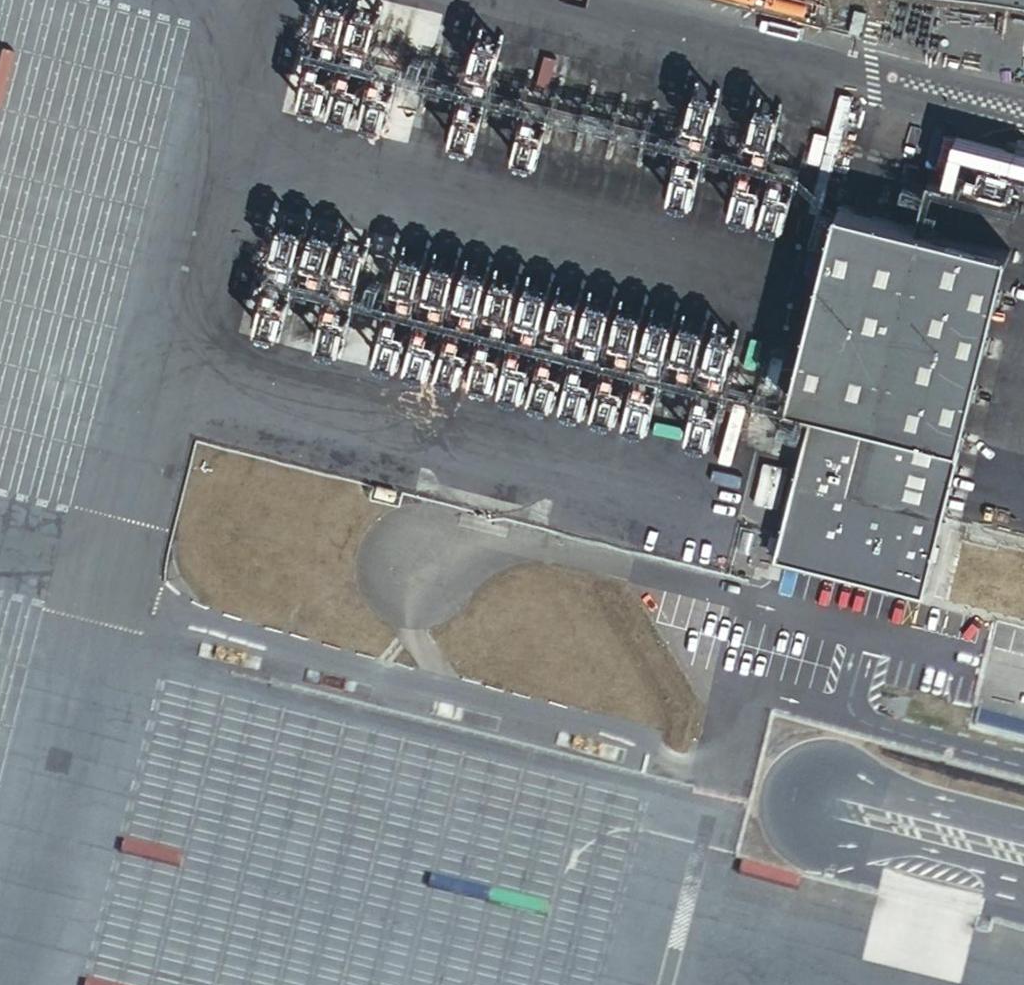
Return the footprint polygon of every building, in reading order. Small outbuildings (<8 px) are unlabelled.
[(1008,248),(838,207),(786,395),(815,402),(781,535),(775,557),(915,592),(924,594),(1008,248)]
